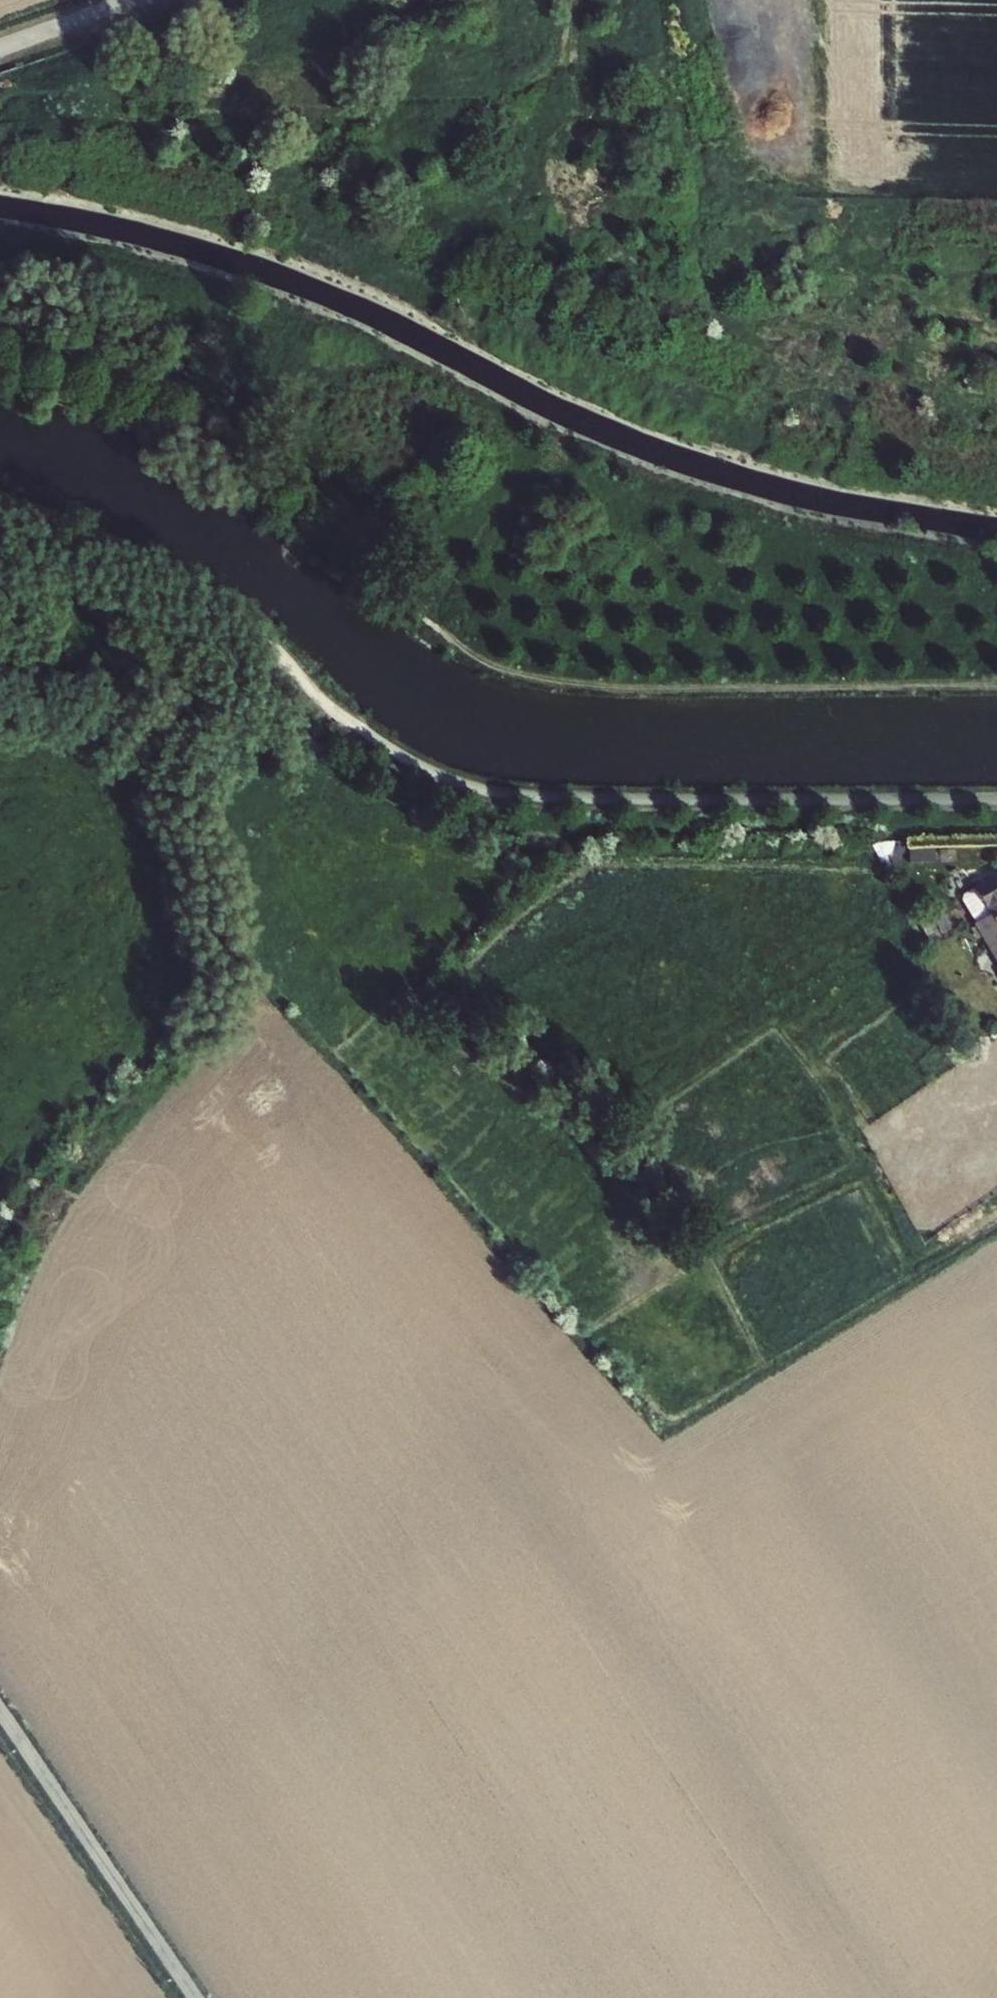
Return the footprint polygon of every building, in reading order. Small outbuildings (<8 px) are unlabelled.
[(989,916),(996,929),(996,875),(973,889),(983,911),(985,910),(989,916)] [(972,924),(996,968),(996,929),(989,916),(972,924)]
